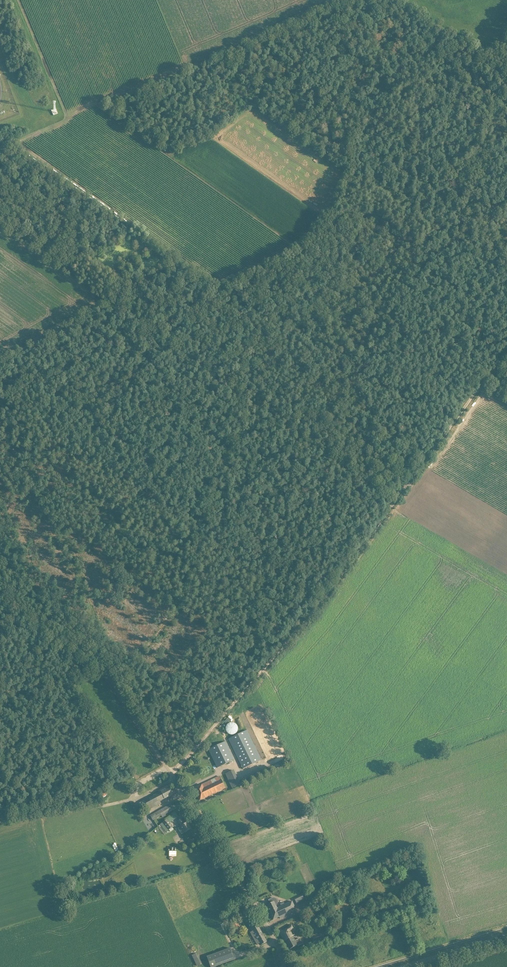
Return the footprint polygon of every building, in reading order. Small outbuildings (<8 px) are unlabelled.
[(229,723),(228,724),(227,724),(227,725),(226,725),(226,726),(226,727),(226,728),(225,728),(225,729),(226,730),(226,731),(226,732),(227,732),(227,733),(228,734),(229,734),(230,735),(231,735),(232,735),(233,735),(234,735),(234,734),(235,734),(236,733),(237,732),(237,731),(238,731),(238,730),(238,729),(238,728),(238,727),(237,727),(237,726),(237,725),(236,724),(235,724),(235,723),(234,723),(233,723),(232,723),(231,723),(230,723),(229,723)] [(247,730),(228,739),(243,769),(261,760),(247,730)] [(208,750),(217,768),(234,760),(225,741),(208,750)] [(240,785),(233,770),(225,774),(232,788),(240,785)] [(225,788),(223,783),(219,776),(194,788),(200,800),(216,792),(225,788)] [(169,787),(164,790),(142,802),(147,811),(160,804),(159,801),(164,798),(165,799),(172,794),(169,787)] [(166,816),(165,814),(170,811),(167,806),(150,816),(153,820),(161,816),(162,818),(166,816)] [(173,827),(169,823),(177,817),(174,813),(162,823),(168,830),(173,827)] [(185,833),(187,831),(191,829),(187,822),(184,824),(181,819),(177,821),(185,833)] [(296,903),(304,899),(302,895),(294,899),(296,903)] [(273,920),(279,917),(280,918),(286,916),(285,914),(296,909),(292,901),(277,908),(276,905),(277,905),(278,901),(277,899),(274,898),(273,898),(269,900),(270,903),(267,905),(270,911),(269,912),(273,920)] [(261,945),(262,944),(267,942),(259,927),(259,926),(255,917),(250,919),(246,921),(252,931),(253,931),(257,939),(254,940),(257,945),(260,943),(261,945)] [(232,924),(232,925),(237,934),(242,931),(239,924),(237,921),(232,924)] [(289,949),(294,947),(300,944),(291,929),(292,928),(290,925),(279,931),(289,949)] [(324,938),(323,933),(318,934),(317,934),(311,936),(313,942),(324,938)] [(207,957),(210,966),(214,966),(235,959),(230,948),(207,957)] [(192,956),(197,966),(202,964),(197,953),(192,956)]
